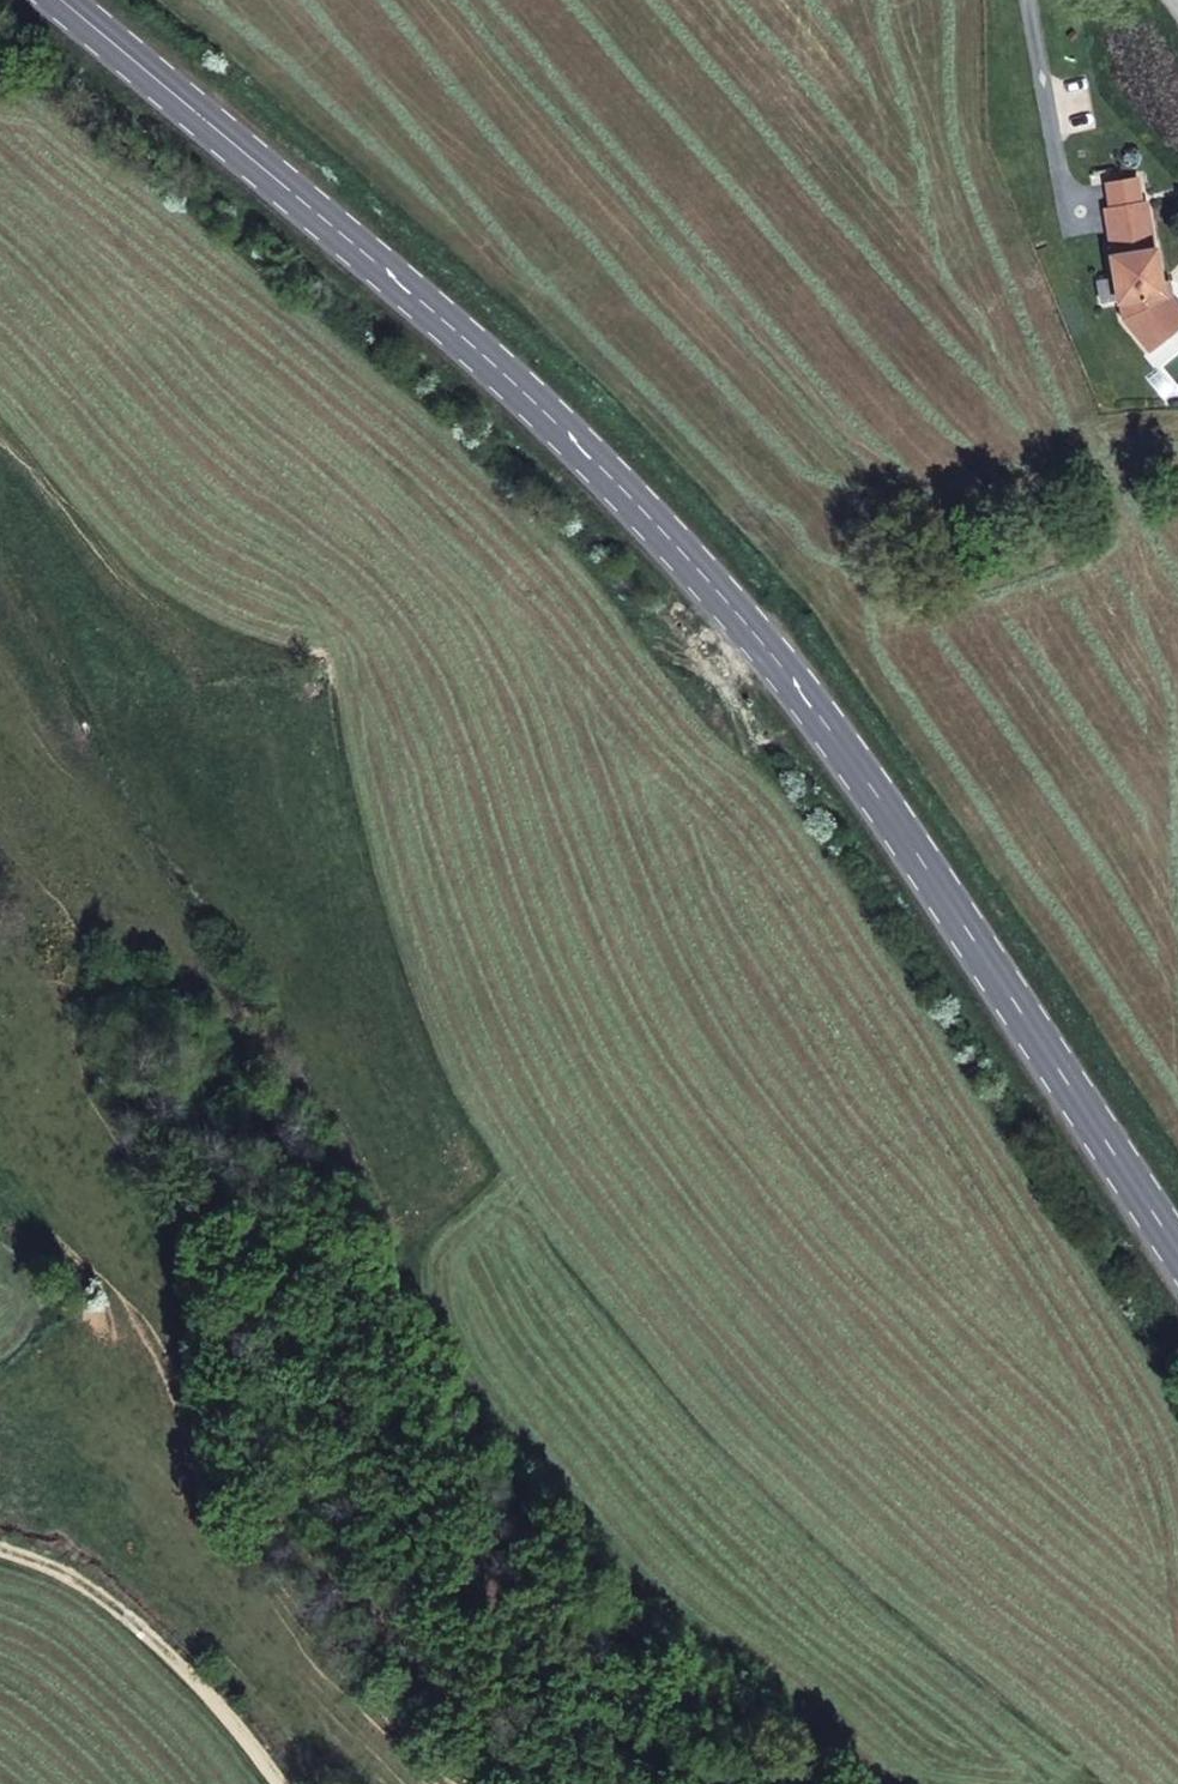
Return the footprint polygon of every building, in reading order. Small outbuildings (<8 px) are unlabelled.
[(1113,208),(1125,206),(1142,203),(1138,178),(1109,182),(1113,208)] [(1125,319),(1152,350),(1176,331),(1161,311),(1163,303),(1162,293),(1161,282),(1157,248),(1156,248),(1148,202),(1142,203),(1125,206),(1113,208),(1107,208),(1115,255),(1112,256),(1120,301),(1122,301),(1125,319)] [(1176,331),(1177,329),(1177,303),(1173,297),(1168,281),(1161,282),(1162,293),(1163,303),(1161,311),(1176,331)]
